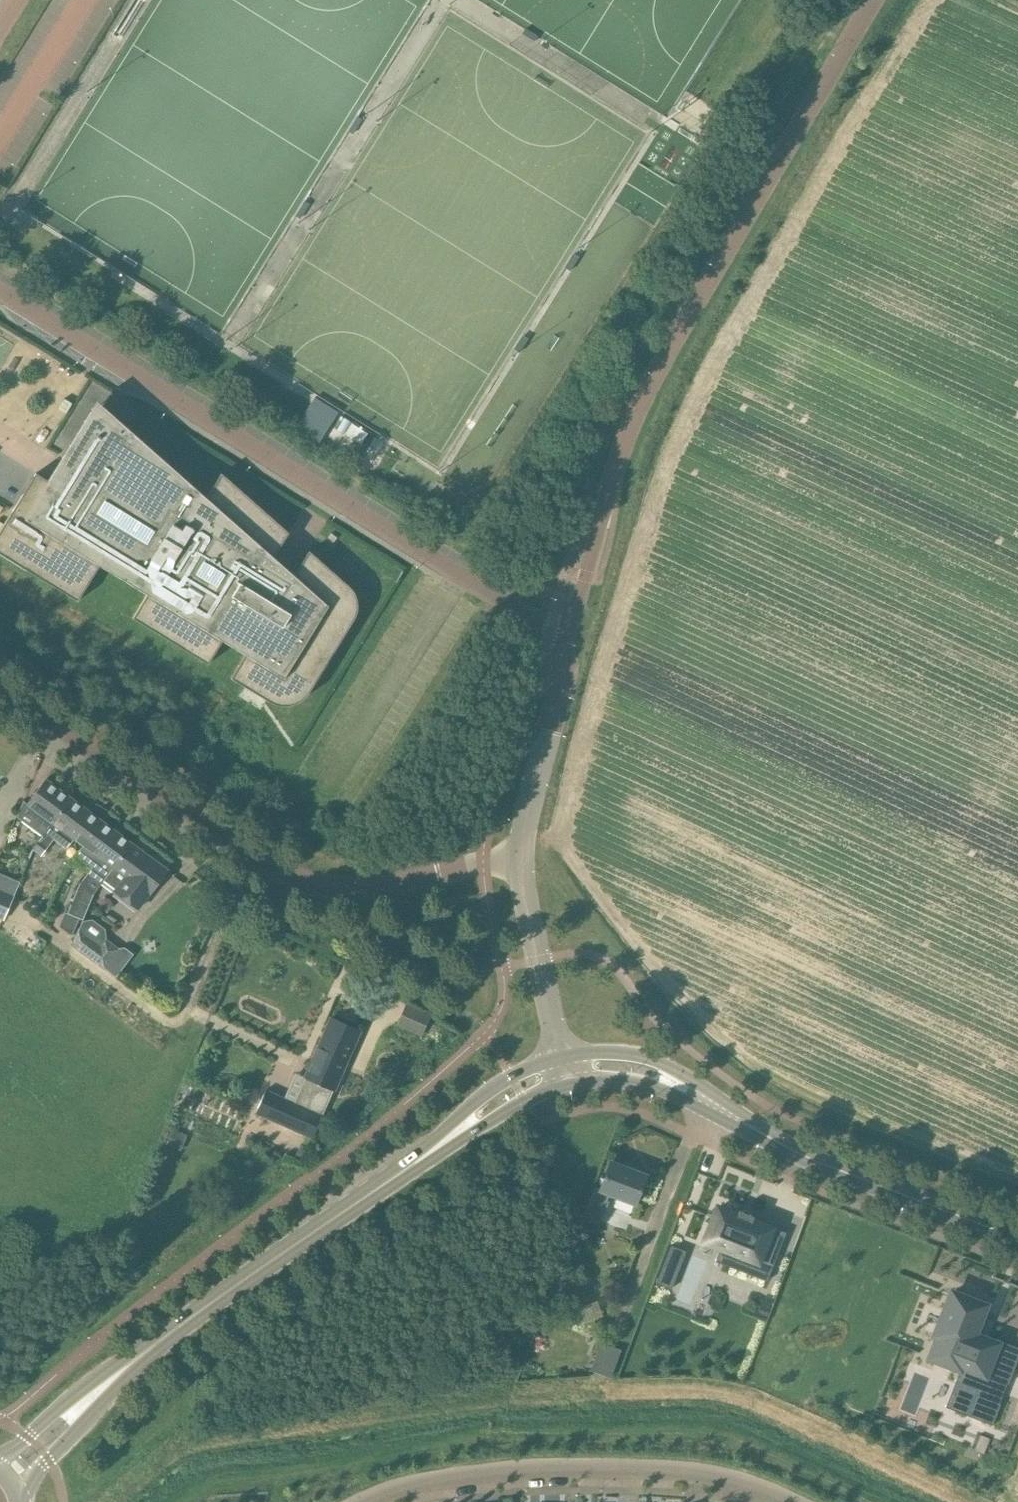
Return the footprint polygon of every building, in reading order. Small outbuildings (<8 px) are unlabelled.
[(315,397),(296,427),(320,442),(339,412),(315,397)] [(97,401),(49,480),(36,473),(0,532),(0,553),(78,601),(101,564),(148,593),(133,618),(209,664),(224,639),(247,653),(232,678),(267,700),(272,703),(278,705),(283,705),(289,705),(294,704),(300,702),(304,698),(308,694),(311,689),(355,617),(357,613),(358,608),(358,603),(357,599),(356,594),(353,590),(350,586),(310,551),(294,576),(274,558),(289,532),(222,473),(206,498),(97,401)] [(45,778),(27,802),(32,806),(28,812),(39,819),(40,827),(46,832),(53,822),(71,798),(45,778)] [(43,838),(34,850),(35,851),(42,856),(55,838),(67,848),(75,838),(76,838),(84,844),(101,820),(71,798),(53,822),(46,832),(42,837),(43,838)] [(80,883),(68,913),(80,918),(83,920),(96,892),(105,880),(104,879),(131,842),(101,820),(84,844),(84,845),(77,854),(93,867),(80,883)] [(131,842),(104,879),(105,880),(115,888),(114,889),(125,897),(137,906),(138,907),(139,906),(142,902),(149,893),(167,869),(131,842)] [(5,921),(15,896),(16,894),(20,883),(8,878),(3,889),(0,888),(0,919),(5,921)] [(100,943),(79,927),(72,944),(106,970),(122,949),(106,936),(100,943)] [(404,999),(393,1022),(420,1034),(430,1011),(404,999)] [(360,1030),(332,1017),(295,1101),(266,1088),(255,1112),(313,1137),(360,1030)] [(173,1129),(167,1144),(171,1146),(180,1149),(186,1134),(178,1131),(180,1125),(174,1122),(171,1128),(173,1129)] [(301,1143),(294,1158),(305,1163),(312,1149),(301,1143)] [(648,1175),(612,1161),(601,1187),(596,1185),(584,1216),(600,1223),(612,1193),(637,1203),(648,1175)] [(718,1208),(706,1239),(737,1252),(731,1267),(767,1281),(778,1252),(763,1247),(771,1228),(754,1222),(755,1220),(753,1219),(754,1215),(739,1210),(737,1215),(718,1208)] [(671,1288),(685,1251),(671,1245),(656,1282),(671,1288)] [(931,1358),(940,1361),(940,1362),(942,1363),(942,1362),(950,1365),(949,1366),(951,1367),(952,1366),(961,1369),(956,1381),(977,1389),(967,1415),(993,1426),(1001,1405),(1009,1384),(1017,1362),(1017,1348),(997,1340),(996,1344),(991,1342),(991,1341),(989,1340),(989,1341),(982,1338),(982,1337),(980,1337),(974,1335),(975,1331),(986,1306),(953,1293),(943,1317),(947,1318),(940,1336),(937,1335),(936,1337),(939,1339),(931,1358)] [(576,1321),(600,1317),(597,1301),(573,1306),(576,1321)] [(602,1343),(591,1371),(610,1378),(620,1350),(617,1349),(605,1344),(602,1343)]
